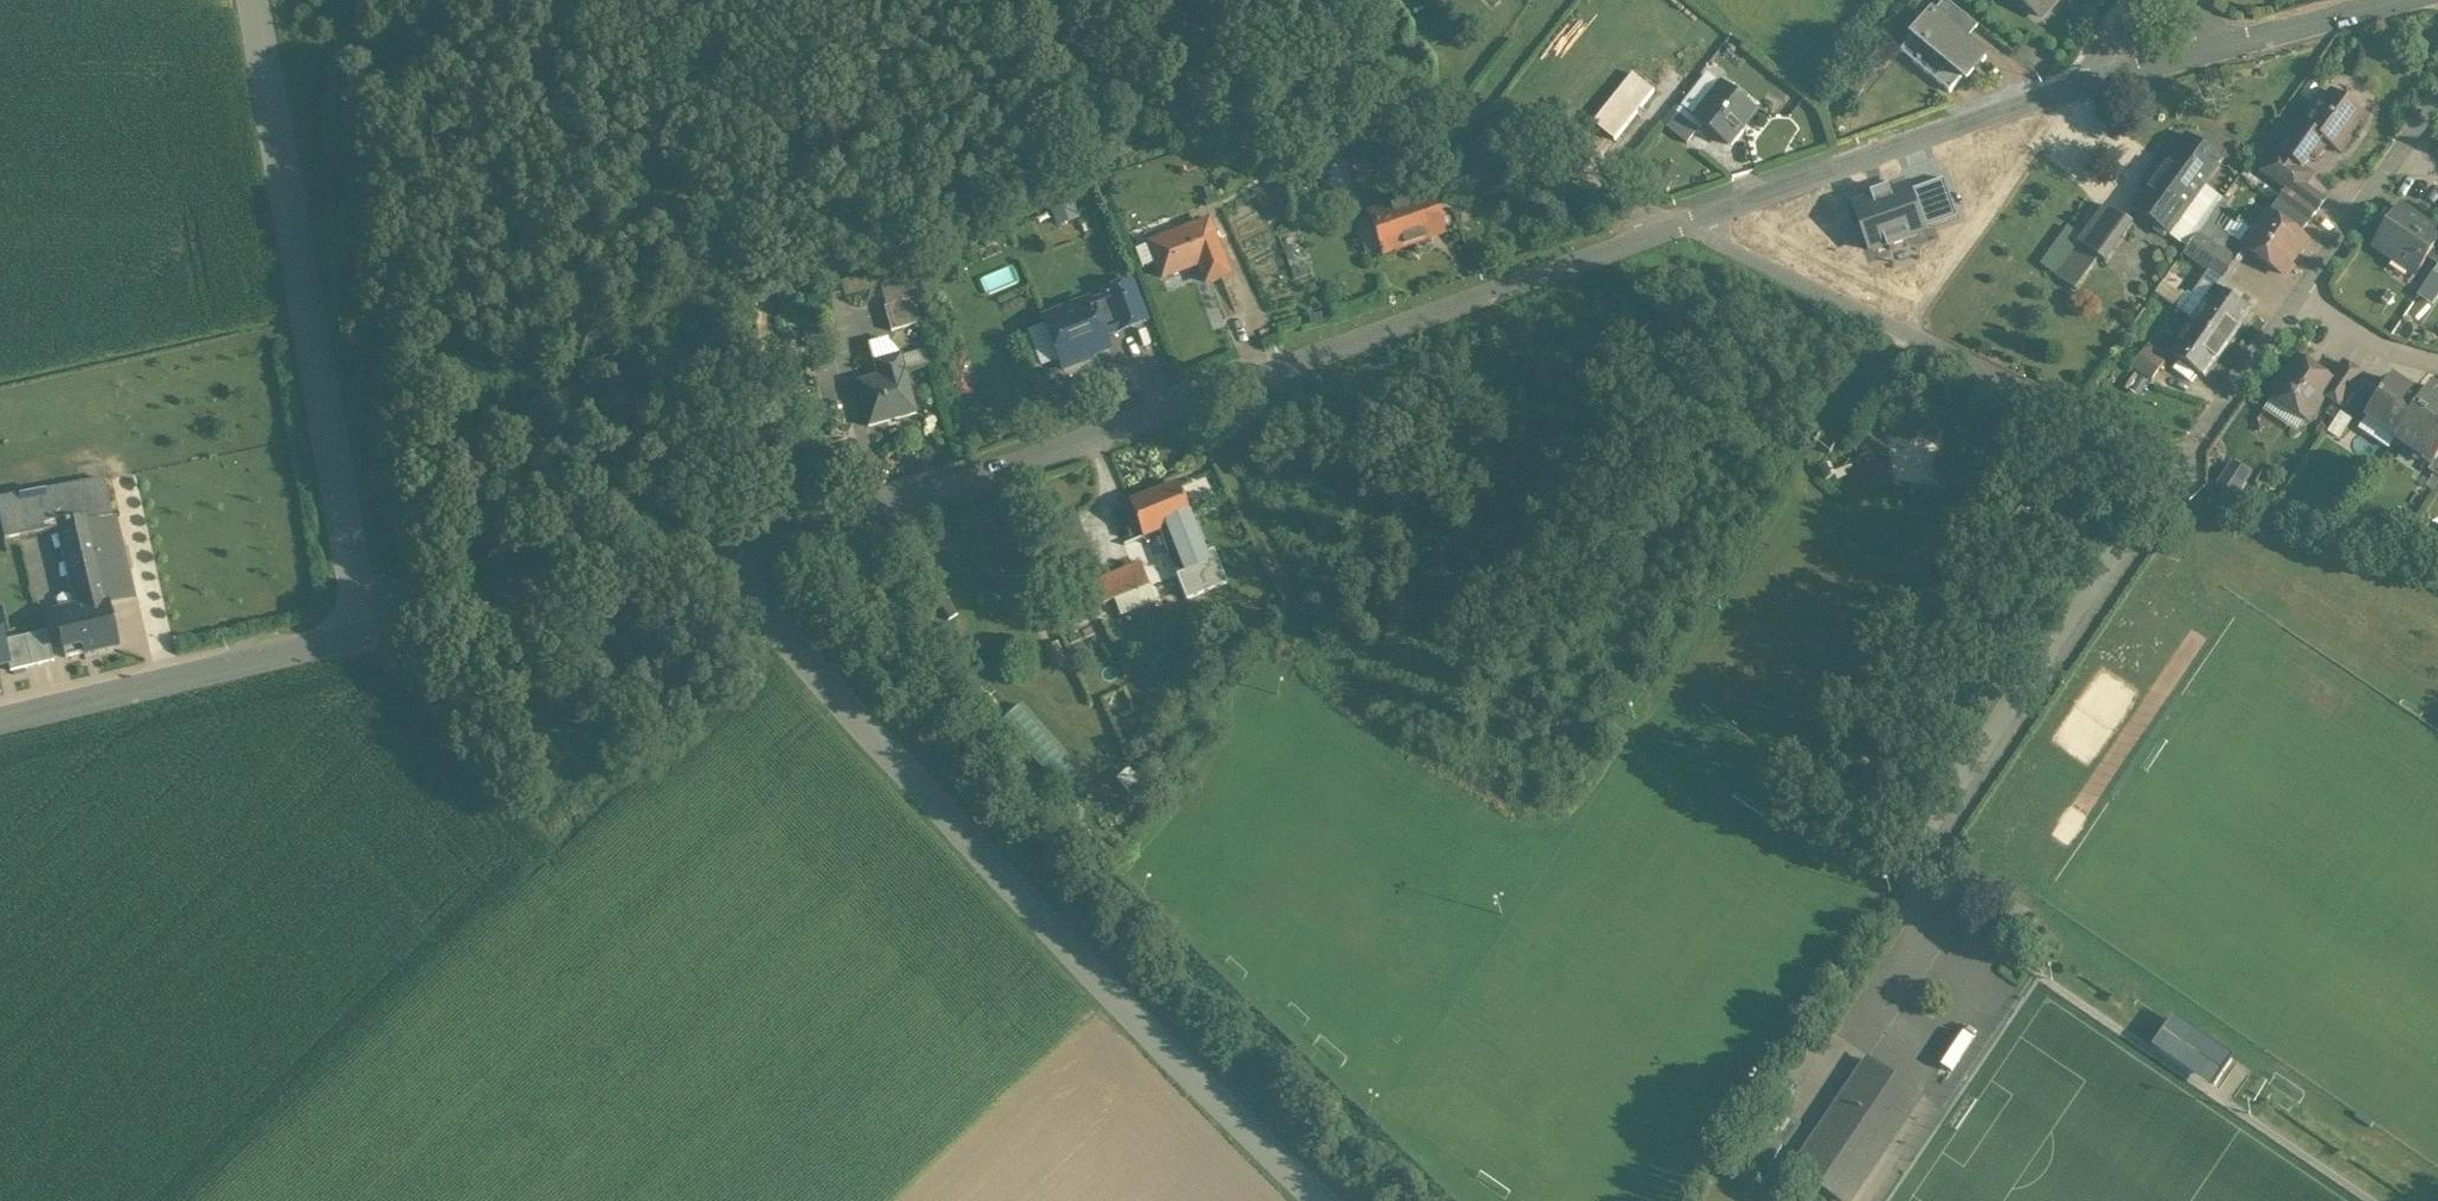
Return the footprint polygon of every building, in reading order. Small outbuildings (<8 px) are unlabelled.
[(1966,41),(1978,26),(1948,0),(1944,0),(1933,13),(1966,41)] [(2039,16),(2053,0),(2020,0),(2039,16)] [(1966,41),(1933,13),(1914,36),(1926,46),(1963,77),(1968,80),(1986,57),(1966,41)] [(1914,62),(1926,46),(1914,36),(1902,52),(1914,62)] [(1950,92),(1963,77),(1926,46),(1914,62),(1950,92)] [(1868,55),(1851,73),(1863,84),(1880,65),(1868,55)] [(1635,82),(1605,121),(1620,133),(1615,140),(1616,141),(1655,92),(1633,74),(1630,79),(1635,82)] [(1723,84),(1696,119),(1729,144),(1756,110),(1723,84)] [(2363,114),(2333,91),(2311,122),(2306,118),(2281,152),(2276,148),(2260,171),(2286,189),(2295,176),(2306,184),(2313,175),(2303,168),(2323,140),(2340,152),(2350,138),(2347,136),(2363,114)] [(1678,113),(1667,127),(1687,143),(1699,129),(1678,113)] [(2187,136),(2159,174),(2193,199),(2221,160),(2187,136)] [(1377,144),(1348,154),(1358,183),(1383,174),(1380,166),(1384,164),(1377,144)] [(2159,174),(2136,206),(2172,232),(2195,200),(2193,199),(2159,174)] [(2306,184),(2295,176),(2286,189),(2278,201),(2309,223),(2327,199),(2306,184)] [(1428,195),(1369,215),(1383,254),(1415,243),(1417,249),(1431,245),(1429,238),(1441,234),(1428,195)] [(2207,220),(2245,247),(2257,231),(2220,204),(2207,220)] [(2133,223),(2108,205),(2098,219),(2123,237),(2133,223)] [(2375,247),(2415,275),(2427,258),(2437,241),(2437,231),(2402,207),(2375,247)] [(2306,239),(2269,213),(2257,231),(2245,247),(2245,248),(2282,274),(2306,239)] [(2123,237),(2098,219),(2080,244),(2099,258),(2105,262),(2123,237)] [(2245,247),(2207,220),(2184,252),(2204,266),(2217,248),(2236,261),(2245,248),(2245,247)] [(1207,222),(1149,244),(1162,279),(1199,264),(1206,283),(1227,274),(1207,222)] [(2427,258),(2437,265),(2437,241),(2427,258)] [(2080,244),(2056,275),(2076,289),(2099,258),(2080,244)] [(2236,261),(2217,248),(2204,266),(2209,270),(2223,280),(2236,261)] [(2177,307),(2176,308),(2195,321),(2205,307),(2203,306),(2217,287),(2223,280),(2209,270),(2192,295),(2187,292),(2185,296),(2177,307)] [(2437,297),(2437,276),(2436,275),(2404,324),(2416,332),(2437,297)] [(1146,321),(1130,281),(1101,293),(1103,297),(1117,332),(1146,321)] [(2160,295),(2177,307),(2185,296),(2168,284),(2160,295)] [(2251,311),(2217,287),(2203,306),(2205,307),(2195,321),(2228,344),(2251,311)] [(1089,302),(1043,319),(1063,370),(1081,362),(1080,358),(1107,347),(1103,337),(1117,332),(1103,297),(1089,302)] [(913,298),(884,306),(891,331),(920,323),(913,298)] [(2228,344),(2195,321),(2185,335),(2184,334),(2170,353),(2204,377),(2228,344)] [(2146,348),(2133,366),(2152,380),(2165,362),(2146,348)] [(900,354),(873,362),(877,377),(857,382),(868,426),(914,413),(900,354)] [(2332,381),(2298,359),(2273,397),(2308,420),(2324,396),(2333,382),(2332,381)] [(2364,377),(2344,363),(2332,381),(2333,382),(2324,396),(2343,408),(2364,377)] [(2384,389),(2364,376),(2343,408),(2341,412),(2362,426),(2368,416),(2367,415),(2384,389)] [(2422,401),(2391,379),(2384,389),(2367,415),(2368,416),(2399,436),(2422,401)] [(2399,436),(2435,461),(2437,457),(2437,391),(2432,387),(2422,401),(2399,436)] [(2428,471),(2437,478),(2437,457),(2435,461),(2428,471)] [(105,479),(77,485),(79,493),(86,523),(112,518),(105,479)] [(1207,562),(1175,483),(1128,502),(1143,538),(1160,530),(1164,541),(1171,539),(1184,570),(1184,571),(1207,562)] [(79,493),(59,497),(63,517),(49,520),(51,530),(59,529),(86,523),(79,493)] [(0,499),(0,520),(4,539),(26,535),(17,496),(0,499)] [(86,523),(59,529),(78,607),(107,600),(107,602),(131,597),(119,539),(112,518),(86,523)] [(1140,563),(1065,593),(1074,615),(1148,585),(1140,563)] [(1184,570),(1155,582),(1165,607),(1194,595),(1184,571),(1184,570)] [(78,607),(54,613),(65,658),(118,646),(107,602),(107,600),(78,607)] [(10,664),(0,626),(0,667),(10,664)] [(1021,702),(998,722),(1057,787),(1079,767),(1021,702)] [(2216,1085),(2235,1053),(2172,1016),(2153,1047),(2216,1085)] [(1868,1060),(1794,1168),(1840,1199),(1914,1091),(1868,1060)]
